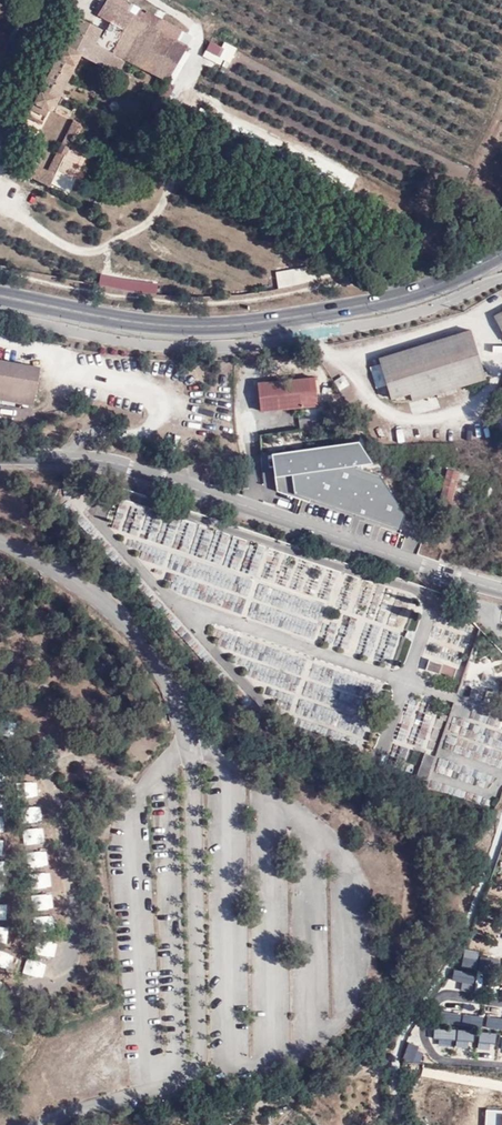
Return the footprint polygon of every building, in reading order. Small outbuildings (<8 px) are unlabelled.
[(119,0),(104,0),(99,10),(128,24),(111,62),(80,47),(88,31),(69,22),(22,122),(33,127),(42,108),(61,117),(39,164),(9,151),(4,170),(64,199),(102,118),(59,98),(77,60),(118,79),(123,68),(164,87),(185,43),(173,38),(178,27),(134,6),(130,14),(120,9),(124,2),(119,0)] [(231,63),(237,46),(224,41),(223,45),(210,40),(205,53),(231,63)] [(105,290),(156,292),(157,280),(105,277),(105,290)] [(484,379),(469,331),(379,359),(392,399),(394,398),(397,406),(484,379)] [(36,397),(41,367),(0,359),(0,390),(36,397)] [(261,412),(317,406),(314,378),(258,383),(261,412)] [(0,390),(0,399),(34,405),(36,397),(0,390)] [(356,444),(272,456),(275,477),(289,474),(292,493),(397,529),(403,514),(377,476),(361,472),(356,444)] [(451,513),(461,474),(447,470),(437,509),(451,513)] [(465,516),(469,499),(462,497),(458,514),(465,516)] [(438,674),(442,664),(429,660),(426,670),(438,674)] [(428,781),(435,757),(425,753),(417,777),(428,781)] [(379,1062),(385,1058),(380,1049),(374,1054),(379,1062)]
